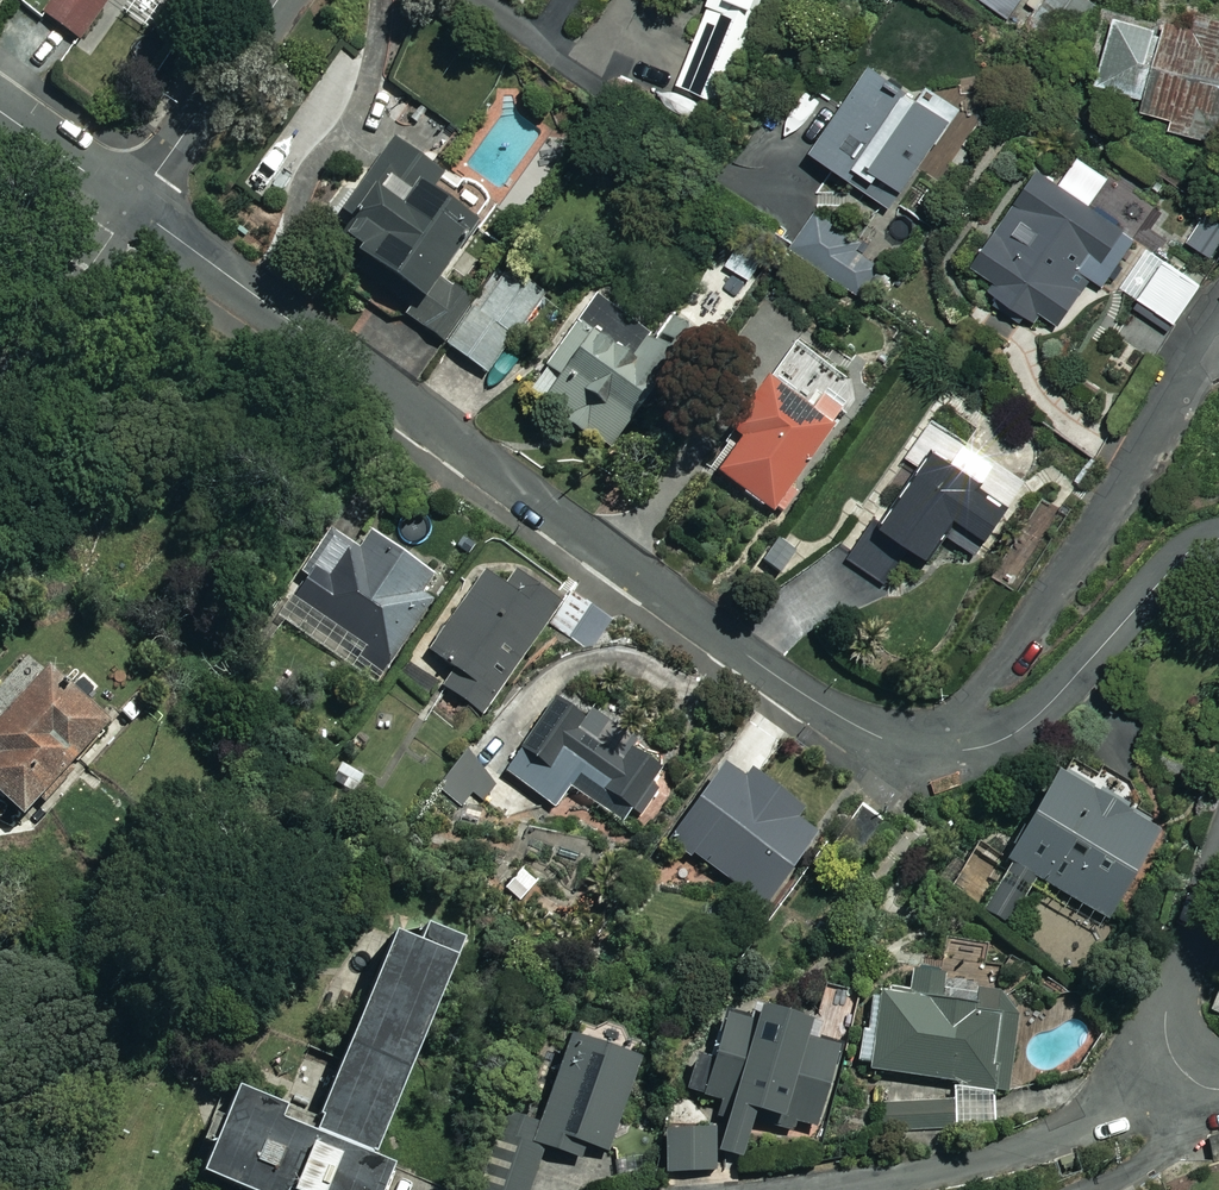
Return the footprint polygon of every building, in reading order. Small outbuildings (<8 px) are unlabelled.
[(49,6),(85,29),(102,0),(53,0),(49,6)] [(678,85),(721,103),(763,0),(712,0),(678,85)] [(992,7),(1010,20),(1024,0),(982,0),(992,7)] [(1164,33),(1116,19),(1099,80),(1146,94),(1139,118),(1218,141),(1218,23),(1200,17),(1195,34),(1166,26),(1164,33)] [(920,101),(871,67),(813,153),(894,209),(962,109),(930,87),(920,101)] [(423,299),(438,277),(488,208),(483,205),(488,197),(466,181),(461,189),(393,141),(344,209),(356,218),(340,240),(423,299)] [(1040,170),(972,266),(995,283),(987,294),(998,301),(993,308),(1018,326),(1023,319),(1033,326),(1040,315),(1058,327),(1093,278),(1103,286),(1120,261),(1110,254),(1126,231),(1040,170)] [(863,247),(819,213),(793,247),(837,281),(863,247)] [(1203,213),(1183,243),(1203,257),(1218,234),(1218,224),(1203,213)] [(1202,285),(1166,261),(1135,308),(1171,332),(1202,285)] [(438,277),(423,299),(409,318),(488,374),(540,302),(497,271),(474,303),(438,277)] [(670,357),(592,302),(526,395),(604,450),(670,357)] [(794,400),(768,381),(733,431),(741,437),(716,473),(772,512),(842,413),(804,386),(794,400)] [(1013,505),(938,448),(852,559),(885,584),(915,545),(930,556),(947,533),(975,554),(1013,505)] [(376,682),(445,582),(372,532),(357,554),(333,537),(279,615),(323,646),(338,624),(355,636),(340,657),(376,682)] [(518,596),(486,573),(430,651),(454,669),(443,685),(480,712),(559,602),(529,581),(518,596)] [(591,606),(568,592),(547,627),(570,641),(591,606)] [(52,658),(45,666),(0,719),(0,795),(30,820),(71,772),(119,715),(117,713),(52,658)] [(582,718),(555,700),(505,773),(552,805),(565,785),(627,827),(668,768),(632,744),(620,762),(597,746),(612,724),(588,708),(582,718)] [(800,802),(726,756),(671,843),(768,904),(813,833),(789,818),(800,802)] [(479,778),(460,762),(438,788),(457,804),(479,778)] [(1055,773),(975,921),(1009,940),(1040,882),(1109,919),(1158,829),(1055,773)] [(399,1162),(379,1154),(410,1085),(413,1076),(432,1029),(464,956),(472,936),(460,932),(435,923),(428,941),(404,930),(333,1113),(243,1077),(207,1167),(258,1189),(388,1189),(399,1162)] [(943,971),(914,968),(911,993),(875,989),(866,1071),(956,1081),(953,1109),(875,1100),(873,1123),(993,1136),(998,1090),(1014,1092),(1025,991),(942,982),(943,971)] [(757,1006),(753,1022),(724,1014),(711,1060),(696,1055),(687,1091),(706,1096),(702,1112),(726,1119),(718,1150),(741,1157),(754,1112),(815,1129),(843,1030),(757,1006)] [(570,1037),(540,1126),(524,1120),(505,1114),(479,1189),(529,1189),(544,1146),(578,1158),(583,1144),(605,1151),(637,1059),(570,1037)] [(712,1126),(665,1128),(667,1173),(714,1171),(712,1126)] [(1207,1135),(1218,1170),(1218,1131),(1207,1135)]
